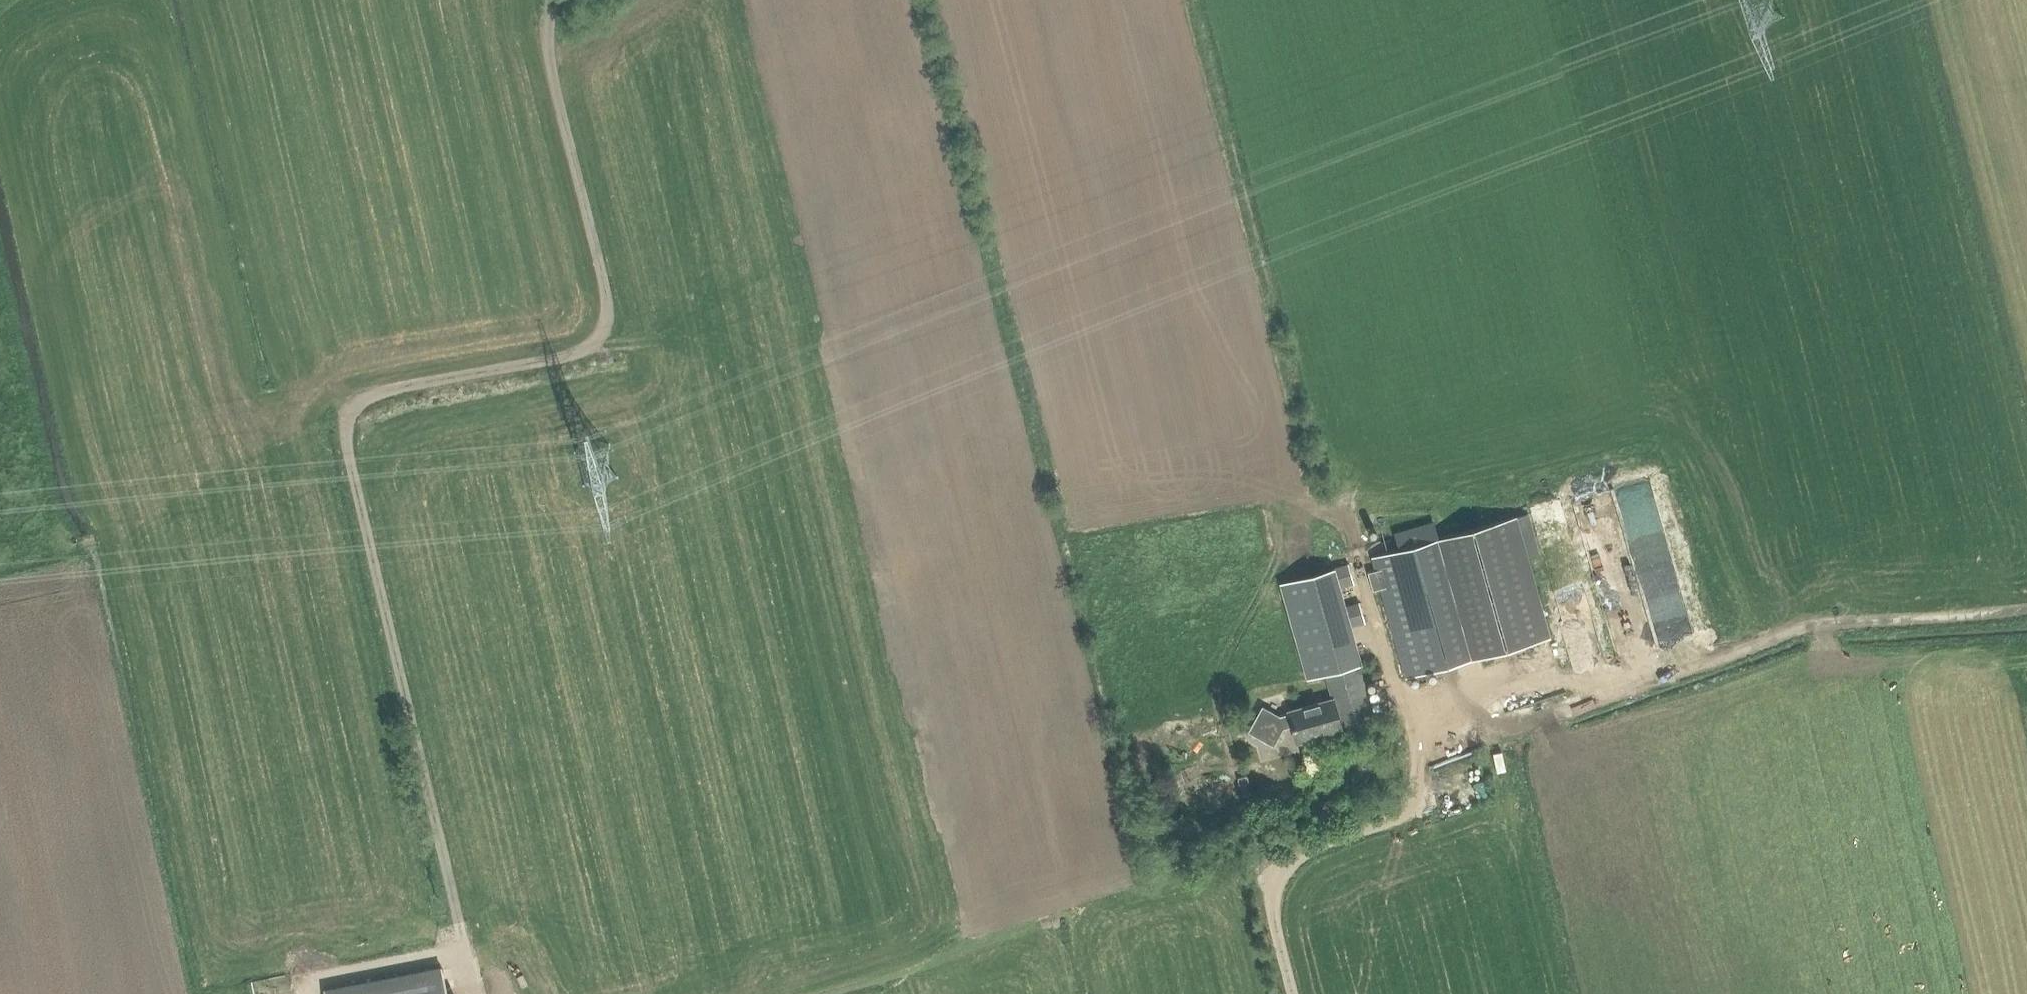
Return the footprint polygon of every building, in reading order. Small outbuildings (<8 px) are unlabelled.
[(1538,553),(1527,513),(1437,539),(1471,660),(1551,638),(1528,556),(1538,553)] [(1471,661),(1436,539),(1372,558),(1406,678),(1471,661)] [(1358,671),(1329,570),(1275,585),(1304,687),(1358,671)] [(1279,717),(1262,707),(1247,733),(1273,747),(1283,730),(1291,727),(1296,744),(1320,737),(1321,740),(1342,734),(1333,699),(1287,712),(1288,715),(1279,717)] [(1382,777),(1368,782),(1372,793),(1386,788),(1382,777)]
